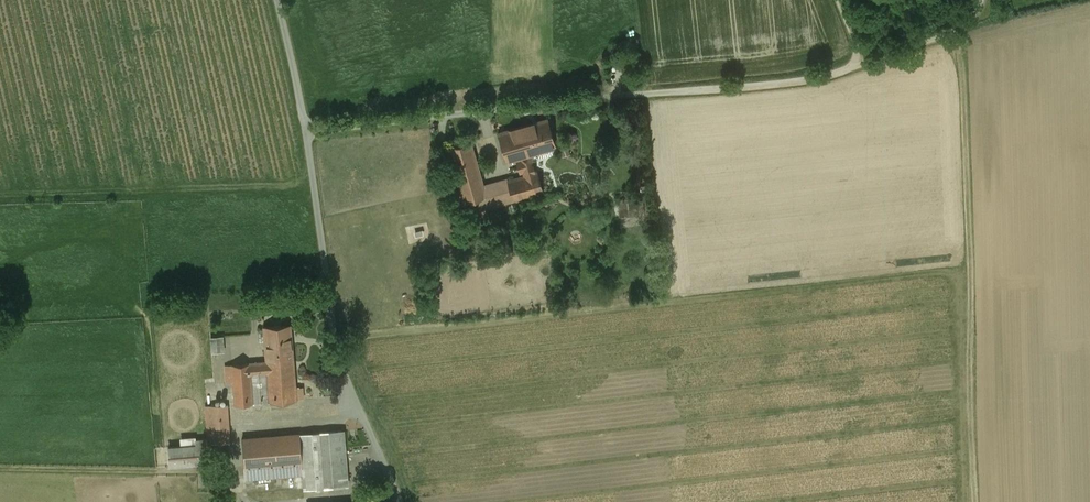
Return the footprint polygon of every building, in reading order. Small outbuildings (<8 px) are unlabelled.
[(548,119),(498,133),(506,159),(519,156),(530,153),(537,151),(555,145),(550,128),(551,127),(553,125),(552,121),(549,119),(548,119)] [(470,141),(449,147),(464,202),(469,201),(472,211),(513,200),(507,180),(508,180),(507,178),(483,185),(470,141)] [(537,151),(530,153),(532,159),(536,158),(538,155),(537,151)] [(530,153),(519,156),(524,173),(535,170),(532,159),(530,153)] [(508,180),(507,180),(513,200),(543,191),(538,172),(536,172),(535,169),(535,170),(524,173),(524,176),(508,180)] [(636,198),(619,200),(620,211),(637,209),(636,198)] [(507,246),(490,248),(491,257),(508,255),(507,246)] [(291,325),(263,327),(264,327),(266,361),(249,363),(225,365),(227,383),(233,382),(235,404),(297,399),(291,325)] [(224,350),(223,334),(210,335),(211,351),(224,350)] [(227,404),(206,406),(209,443),(230,441),(227,404)] [(344,430),(320,432),(324,487),(348,485),(344,430)] [(320,432),(300,434),(303,475),(304,488),(324,487),(320,432)] [(300,434),(242,439),(245,480),(303,475),(300,434)] [(196,444),(168,447),(170,466),(208,463),(206,438),(196,439),(196,444)] [(361,494),(359,495),(357,497),(356,498),(355,500),(354,501),(379,501),(378,499),(376,497),(375,496),(373,495),(371,494),(368,493),(366,493),(363,493),(361,494)]
